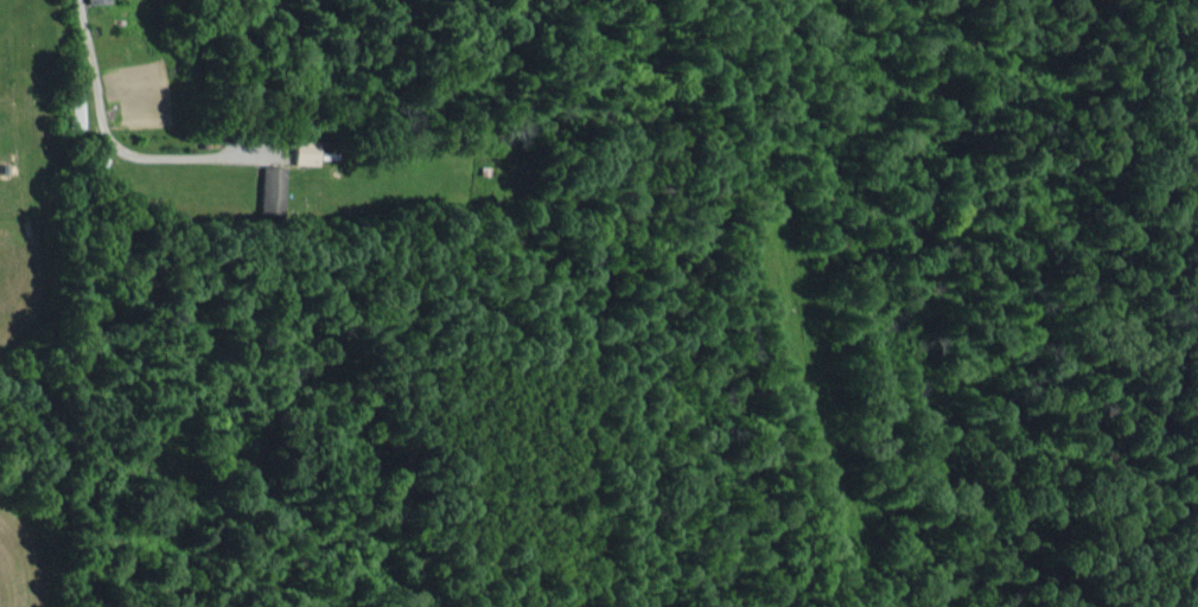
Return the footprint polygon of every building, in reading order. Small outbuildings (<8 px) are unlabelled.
[(316,164),(316,141),(292,140),(291,164),(316,164)] [(282,166),(259,166),(258,213),(281,213),(282,166)]
